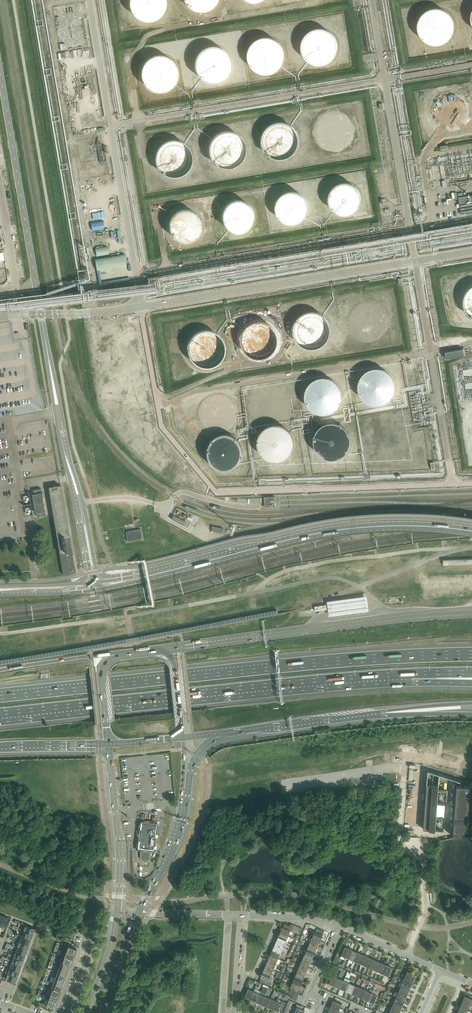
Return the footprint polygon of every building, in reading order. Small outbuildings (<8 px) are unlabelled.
[(139,19),(151,21),(159,18),(165,11),(167,1),(167,0),(129,0),(129,5),(132,14),(139,19)] [(193,10),(204,12),(212,9),(218,2),(219,0),(184,0),(186,4),(193,10)] [(421,38),(428,43),(439,45),(447,42),(453,35),(455,25),(452,15),(446,9),(438,7),(429,8),(422,12),(418,20),(417,29),(421,38)] [(304,57),(311,63),(323,65),(331,61),(337,55),(339,45),(336,35),(330,29),(322,26),(313,27),(306,32),(301,39),(301,48),(304,57)] [(251,65),(258,71),(269,73),(277,69),(283,63),(286,53),(283,43),(277,37),(268,34),(259,36),(252,40),(248,48),(247,57),(251,65)] [(198,75),(205,80),(217,82),(225,79),(231,72),(233,62),(230,52),(224,47),(216,44),(207,45),(200,49),(195,57),(195,66),(198,75)] [(144,83),(151,89),(162,91),(171,87),(176,81),(179,71),(176,61),(170,55),(161,52),(153,54),(146,58),(141,66),(140,75),(144,83)] [(435,123),(442,129),(453,130),(461,127),(467,121),(469,111),(466,101),(460,95),(452,92),(443,93),(436,98),(432,105),(431,114),(435,123)] [(264,151),(272,157),(281,159),(290,157),(296,150),(299,141),(298,132),(292,125),(284,121),(275,121),(267,126),(262,134),(261,143),(264,151)] [(212,160),(220,166),(229,168),(238,165),(244,159),(247,150),(246,141),(240,133),(232,129),(223,130),(215,134),(210,142),(209,151),(212,160)] [(157,169),(165,175),(174,177),(183,175),(189,168),(192,160),(191,150),(185,143),(177,139),(168,139),(160,144),(155,152),(154,161),(157,169)] [(361,201),(361,198),(361,196),(361,193),(359,191),(358,188),(356,186),(354,185),(352,183),(349,182),(347,182),(344,182),(342,182),(339,183),(337,184),(334,185),(332,187),(331,189),(330,192),(329,194),(328,197),(328,200),(329,202),(330,205),(331,207),(332,209),(334,211),(337,213),(339,214),(342,214),(344,215),(347,215),(349,214),(352,213),(354,212),(356,210),(358,208),(359,206),(361,203),(361,201)] [(308,210),(308,207),(308,204),(307,202),(306,199),(304,197),(302,195),(300,193),(297,192),(295,191),(292,191),(289,191),(286,192),(284,193),(281,195),(279,197),(278,199),(276,202),(276,204),(275,207),(276,210),(276,213),(278,215),(279,218),(281,220),(284,222),(286,223),(289,223),(292,224),(295,223),(297,223),(300,221),(302,220),(304,218),(306,215),(307,213),(308,210)] [(458,197),(461,215),(471,213),(471,195),(458,197)] [(255,218),(255,215),(255,212),(254,209),(253,207),(251,204),(249,202),(247,201),(244,199),(241,199),(238,199),(235,199),(232,200),(230,201),(228,203),(226,205),(224,208),(223,211),(223,213),(223,216),(223,219),(224,222),(226,225),(227,227),(230,229),(232,230),(235,231),(238,231),(241,231),(244,230),(246,229),(249,228),(251,226),(253,223),(254,221),(255,218)] [(201,227),(201,225),(201,222),(200,219),(199,216),(197,214),(195,212),(193,210),(190,209),(187,208),(184,208),(181,209),(178,210),(176,211),(174,213),(172,215),(170,217),(169,220),(169,223),(169,226),(169,229),(170,232),(172,234),(174,236),(176,238),(178,240),(181,240),(184,241),(187,241),(190,240),(193,239),(195,237),(197,235),(199,233),(200,230),(201,227)] [(103,221),(91,223),(92,231),(105,229),(103,221)] [(108,247),(95,249),(97,257),(109,255),(108,247)] [(95,259),(97,270),(126,265),(125,254),(95,259)] [(471,285),(469,287),(467,289),(465,292),(464,295),(463,297),(463,300),(463,303),(464,306),(465,309),(467,312),(469,314),(471,316),(471,285)] [(297,340),(304,346),(313,348),(322,345),(329,339),(332,330),(330,321),(325,313),(316,309),(307,310),(299,314),(294,322),(293,331),(297,340)] [(244,350),(251,356),(260,358),(269,355),(276,349),(279,340),(277,331),(272,324),(263,320),(254,320),(246,325),(241,332),(240,342),(244,350)] [(191,359),(198,365),(207,367),(216,364),(223,358),(226,349),(224,340),(219,333),(211,329),(201,329),(193,334),(188,341),(187,351),(191,359)] [(394,388),(395,385),(394,383),(394,380),(393,377),(391,375),(389,372),(387,370),(385,369),(382,368),(379,367),(376,367),(373,367),(370,368),(368,369),(365,370),(363,372),(361,375),(360,377),(359,380),(358,382),(358,385),(358,388),(359,391),(360,394),(361,396),(363,398),(365,400),(368,402),(370,403),(373,404),(376,404),(379,404),(382,403),(384,402),(387,400),(389,398),(391,396),(393,394),(394,391),(394,388)] [(308,405),(315,411),(324,413),(333,411),(340,404),(343,395),(341,386),(336,379),(327,375),(318,375),(310,380),(305,388),(304,397),(308,405)] [(6,410),(14,410),(14,415),(17,415),(17,402),(5,402),(5,406),(6,406),(6,410)] [(316,451),(323,457),(332,459),(341,456),(348,450),(351,441),(350,432),(344,425),(336,421),(326,421),(318,425),(313,433),(313,443),(316,451)] [(260,454),(267,460),(276,462),(285,459),(292,453),(295,444),(293,435),(288,427),(280,423),(270,424),(262,428),(257,436),(256,445),(260,454)] [(209,462),(216,468),(225,470),(234,467),(241,461),(244,452),(242,443),(237,436),(228,432),(219,432),(211,437),(206,444),(205,454),(209,462)] [(60,485),(48,487),(62,569),(61,569),(61,573),(63,573),(63,575),(75,573),(60,485)] [(33,494),(32,494),(35,512),(36,512),(37,516),(45,515),(41,489),(33,490),(33,494)] [(276,507),(275,497),(264,497),(265,507),(270,507),(270,506),(272,506),(272,507),(276,507)] [(183,525),(185,521),(173,515),(171,519),(183,525)] [(141,529),(130,531),(126,532),(128,542),(142,539),(141,529)] [(327,610),(328,616),(367,610),(365,597),(326,602),(326,605),(327,605),(327,604),(328,604),(329,604),(330,609),(328,610),(327,610)] [(438,803),(439,790),(440,774),(428,770),(426,789),(423,789),(422,801),(426,802),(424,829),(436,830),(437,817),(438,803)] [(468,832),(471,786),(457,785),(454,831),(454,837),(460,836),(467,837),(467,832),(468,832)] [(151,850),(154,850),(157,823),(155,823),(155,822),(142,820),(142,822),(141,821),(138,848),(141,848),(141,855),(141,857),(142,858),(143,859),(145,860),(147,860),(148,859),(149,858),(150,856),(151,850)] [(9,918),(3,916),(0,925),(0,927),(5,929),(9,918)] [(25,925),(23,931),(33,934),(35,929),(25,925)] [(283,927),(280,932),(288,936),(291,930),(288,929),(289,929),(283,927)] [(31,939),(33,934),(23,931),(21,936),(31,939)] [(321,940),(323,935),(315,931),(313,937),(321,940)] [(280,932),(278,938),(286,941),(288,936),(280,932)] [(29,945),(31,939),(21,936),(19,941),(29,945)] [(321,940),(313,937),(310,943),(318,946),(321,940)] [(278,938),(276,943),(283,947),(286,941),(278,938)] [(27,950),(29,945),(19,941),(18,947),(27,950)] [(276,943),(273,949),(281,953),(283,947),(276,943)] [(318,946),(310,943),(308,948),(316,952),(318,946)] [(64,944),(62,950),(74,954),(76,949),(64,944)] [(25,956),(27,950),(18,947),(16,952),(25,956)] [(316,952),(308,948),(305,954),(313,957),(316,952)] [(273,949),(271,955),(279,958),(281,953),(273,949)] [(72,960),(74,954),(62,950),(60,955),(72,960)] [(23,961),(25,956),(16,952),(14,957),(23,961)] [(313,957),(305,954),(303,959),(311,963),(313,957)] [(70,965),(72,960),(60,955),(59,961),(70,965)] [(271,955),(268,960),(276,964),(279,958),(271,955)] [(21,966),(23,961),(14,957),(12,963),(21,966)] [(311,963),(303,959),(300,965),(308,969),(311,963)] [(268,960),(266,966),(274,969),(276,964),(268,960)] [(70,965),(59,961),(57,966),(67,970),(69,965),(70,965)] [(19,972),(21,966),(12,963),(10,968),(7,967),(19,972)] [(308,969),(300,965),(298,971),(306,974),(308,969)] [(65,975),(67,970),(57,966),(55,971),(65,975)] [(266,966),(263,972),(271,975),(274,969),(266,966)] [(17,977),(19,972),(7,967),(5,973),(17,977)] [(63,981),(65,975),(55,971),(54,972),(57,972),(55,978),(63,981)] [(306,974),(298,971),(295,976),(303,980),(306,974)] [(263,972),(261,977),(262,978),(260,981),(265,983),(269,985),(270,983),(273,976),(271,975),(263,972)] [(15,983),(17,977),(5,973),(3,978),(6,979),(6,981),(9,982),(9,980),(15,983)] [(332,975),(332,976),(329,983),(335,986),(338,978),(332,975)] [(303,980),(295,976),(293,982),(301,985),(303,980)] [(61,986),(63,981),(55,978),(53,983),(51,982),(61,986)] [(344,980),(338,978),(335,986),(340,988),(344,980)] [(349,983),(344,980),(340,988),(346,991),(349,983)] [(60,991),(61,986),(51,982),(49,987),(61,992),(60,991)] [(301,985),(293,982),(290,988),(294,989),(293,991),(299,994),(300,992),(298,991),(301,985)] [(355,985),(349,983),(346,991),(352,993),(355,985)] [(361,988),(355,985),(352,993),(357,996),(361,988)] [(59,997),(61,992),(49,987),(47,993),(59,997)] [(366,990),(361,988),(357,996),(363,998),(366,990)] [(245,996),(251,999),(254,991),(248,989),(245,996)] [(299,994),(293,991),(290,990),(289,994),(291,995),(290,998),(296,1000),(299,994)] [(372,993),(366,990),(363,998),(368,1001),(372,993)] [(260,994),(254,991),(251,999),(256,1001),(260,994)] [(262,1004),(265,996),(266,993),(261,991),(260,994),(256,1001),(262,1004)] [(57,1002),(59,997),(47,993),(45,998),(57,1002)] [(378,995),(372,993),(368,1001),(374,1003),(378,995)] [(271,998),(265,996),(262,1004),(267,1006),(271,998)] [(463,1001),(470,1005),(471,1001),(471,999),(465,996),(463,1001)] [(55,1008),(57,1002),(45,998),(43,1004),(55,1008)] [(276,1001),(271,998),(267,1006),(273,1009),(276,1001)] [(283,1012),(287,1003),(280,1000),(279,1002),(276,1001),(273,1009),(279,1011),(279,1010),(283,1012)] [(463,1001),(460,1007),(468,1010),(470,1005),(463,1001)]
